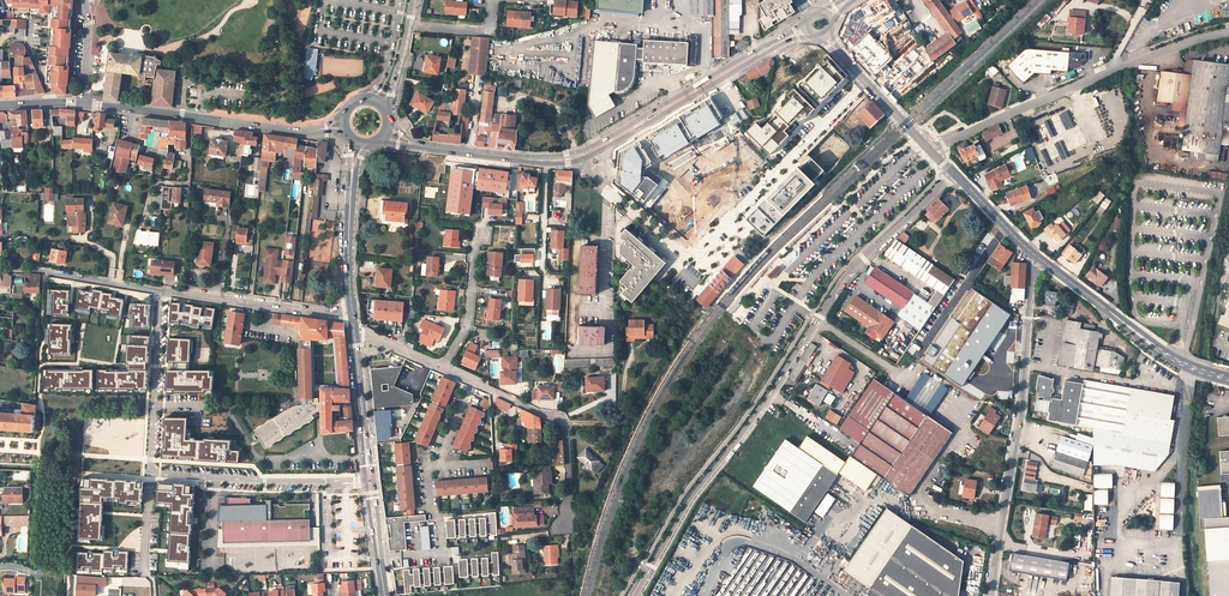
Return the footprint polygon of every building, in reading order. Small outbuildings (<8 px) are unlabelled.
[(29,11),(29,0),(9,0),(9,2),(10,2),(15,2),(15,6),(15,8),(20,9),(20,11),(29,11)] [(32,10),(36,10),(36,12),(39,12),(39,13),(48,14),(48,12),(51,12),(51,19),(69,20),(70,16),(70,14),(72,12),(73,0),(32,0),(32,10)] [(576,16),(578,2),(554,0),(553,14),(576,16)] [(642,0),(597,0),(596,11),(641,14),(642,0)] [(694,16),(713,16),(713,0),(694,0),(694,16)] [(713,16),(713,57),(729,57),(729,41),(729,32),(729,23),(729,0),(713,0),(713,16)] [(729,23),(741,23),(741,0),(729,0),(729,23)] [(759,5),(766,16),(759,20),(765,30),(794,13),(789,5),(793,2),(791,0),(766,0),(759,5)] [(897,1),(896,0),(884,0),(889,9),(898,3),(897,1)] [(959,35),(963,32),(939,0),(924,0),(947,32),(925,48),(930,56),(933,61),(962,38),(959,35)] [(1067,1),(1066,0),(1059,0),(1051,11),(1057,15),(1067,1)] [(466,15),(466,3),(446,1),(445,13),(466,15)] [(957,8),(949,13),(955,22),(972,12),(965,1),(956,6),(957,8)] [(1070,10),(1069,33),(1083,34),(1085,11),(1070,10)] [(532,13),(509,11),(507,23),(512,23),(512,26),(519,26),(520,27),(530,28),(530,27),(531,22),(532,13)] [(852,27),(853,24),(856,18),(847,14),(843,24),(840,31),(841,31),(839,35),(848,38),(852,27)] [(45,65),(46,85),(52,84),(52,94),(66,94),(66,85),(68,85),(69,74),(65,74),(65,70),(69,70),(69,67),(67,67),(68,48),(70,48),(71,37),(68,36),(68,33),(71,33),(71,30),(69,30),(69,20),(51,19),(48,19),(48,28),(46,28),(45,47),(47,47),(47,55),(47,65),(45,65)] [(884,27),(889,29),(892,27),(887,19),(884,27)] [(18,20),(17,28),(26,29),(26,25),(26,20),(18,20)] [(741,32),(741,23),(729,23),(729,32),(741,32)] [(489,38),(472,37),(469,74),(485,75),(489,38)] [(694,65),(696,37),(689,37),(689,40),(688,43),(687,65),(694,65)] [(643,60),(643,62),(687,65),(688,43),(644,40),(644,48),(637,47),(636,60),(643,60)] [(729,57),(739,51),(737,45),(734,45),(734,41),(729,41),(729,57)] [(619,43),(592,42),(586,106),(593,119),(603,114),(613,109),(607,97),(612,93),(616,93),(618,45),(619,43)] [(901,54),(891,43),(880,53),(891,64),(901,54)] [(925,48),(922,43),(916,47),(923,60),(930,56),(925,48)] [(637,46),(618,45),(616,93),(618,93),(619,93),(621,93),(624,92),(626,91),(627,91),(629,89),(630,88),(632,86),(633,84),(633,83),(636,60),(637,47),(637,46)] [(318,49),(307,48),(303,78),(312,80),(316,66),(318,49)] [(1085,61),(1086,54),(1025,48),(1007,65),(1023,83),(1034,73),(1051,74),(1051,70),(1067,72),(1067,67),(1077,68),(1085,61)] [(24,75),(24,69),(24,65),(34,65),(31,58),(27,58),(27,50),(26,50),(12,50),(9,49),(10,62),(10,66),(15,66),(16,76),(24,75)] [(143,56),(137,55),(137,53),(132,52),(127,55),(111,53),(107,82),(105,83),(105,86),(106,89),(105,99),(117,101),(118,101),(121,73),(140,75),(140,78),(140,79),(141,80),(142,80),(146,80),(146,79),(155,80),(152,105),(163,106),(172,107),(175,72),(159,70),(159,65),(161,65),(161,63),(161,62),(160,61),(159,60),(158,60),(154,55),(146,54),(143,56)] [(814,57),(805,62),(809,68),(820,62),(814,52),(812,53),(814,57)] [(424,72),(437,74),(441,58),(428,55),(424,72)] [(930,56),(923,60),(921,61),(927,71),(935,64),(933,61),(930,56)] [(852,78),(830,57),(802,85),(824,106),(852,78)] [(746,73),(751,81),(763,73),(773,68),(773,65),(774,62),(771,58),(746,73)] [(1188,105),(1194,60),(1189,59),(1184,63),(1182,73),(1161,71),(1157,101),(1188,105)] [(1220,146),(1223,125),(1228,126),(1228,87),(1227,87),(1228,69),(1228,65),(1194,60),(1188,105),(1182,149),(1191,151),(1190,158),(1223,162),(1224,155),(1222,155),(1219,155),(1220,146)] [(3,62),(2,78),(11,78),(11,76),(10,66),(10,62),(3,62)] [(995,67),(992,64),(985,70),(988,74),(991,77),(998,70),(995,67)] [(772,73),(773,68),(763,73),(765,77),(772,73)] [(900,81),(890,70),(882,78),(892,89),(900,81)] [(33,74),(24,75),(25,88),(16,89),(17,97),(25,96),(36,95),(33,74)] [(37,74),(33,74),(36,95),(41,94),(45,93),(37,74)] [(16,76),(16,86),(9,87),(9,97),(14,97),(17,97),(16,89),(25,88),(24,75),(16,76)] [(208,80),(199,79),(198,89),(207,90),(208,80)] [(495,86),(490,85),(484,85),(483,92),(494,93),(495,86)] [(992,87),(988,103),(1002,106),(1006,90),(992,87)] [(453,104),(451,114),(464,115),(465,110),(467,90),(455,89),(453,104)] [(815,110),(795,91),(770,116),(773,118),(763,129),(758,124),(747,135),(768,156),(815,110)] [(492,113),(494,93),(483,92),(480,122),(491,123),(492,113)] [(434,102),(419,93),(412,104),(428,113),(434,102)] [(863,98),(869,104),(872,102),(866,95),(863,98)] [(759,105),(756,98),(747,101),(750,109),(759,105)] [(710,99),(647,136),(659,157),(722,119),(717,111),(716,108),(710,99)] [(884,115),(872,102),(869,104),(857,115),(869,128),(884,115)] [(440,103),(437,120),(450,121),(451,114),(453,104),(440,103)] [(33,110),(34,127),(48,126),(53,126),(52,116),(51,116),(51,110),(50,110),(42,110),(33,110)] [(68,110),(66,110),(65,116),(68,116),(67,125),(74,125),(75,119),(75,111),(68,110)] [(18,126),(28,125),(27,111),(17,111),(10,111),(10,118),(17,118),(18,126)] [(75,111),(75,119),(83,120),(84,112),(75,111)] [(106,114),(95,113),(94,123),(94,127),(93,127),(93,131),(99,131),(100,127),(114,129),(115,121),(105,120),(106,114)] [(499,124),(497,148),(506,149),(515,150),(517,130),(515,130),(516,116),(492,113),(491,123),(499,124)] [(144,125),(155,126),(154,133),(161,134),(160,137),(169,137),(169,121),(154,120),(142,118),(138,124),(144,125)] [(728,128),(736,124),(734,120),(726,124),(728,128)] [(160,146),(159,149),(167,149),(168,144),(177,144),(177,149),(187,150),(186,123),(181,122),(169,121),(169,137),(160,137),(160,141),(160,142),(160,146)] [(491,123),(491,126),(480,125),(477,146),(497,148),(499,124),(491,123)] [(740,138),(741,128),(738,123),(736,124),(728,128),(735,140),(740,138)] [(986,141),(1002,133),(998,124),(982,132),(986,141)] [(154,135),(154,133),(155,126),(144,125),(140,138),(146,139),(147,139),(147,134),(154,135)] [(196,125),(194,137),(202,138),(203,126),(196,125)] [(53,135),(62,135),(62,126),(53,126),(53,128),(53,135)] [(12,146),(12,152),(14,152),(14,147),(23,146),(23,143),(22,133),(22,130),(19,130),(19,127),(14,127),(11,128),(10,130),(12,146)] [(448,142),(449,129),(440,128),(439,132),(435,131),(433,140),(440,141),(448,142)] [(461,144),(462,136),(454,135),(455,129),(449,128),(449,129),(448,142),(454,143),(461,144)] [(3,147),(12,146),(10,130),(4,131),(0,131),(1,140),(2,140),(3,147)] [(242,156),(242,154),(244,144),(245,144),(247,131),(236,130),(234,141),(238,142),(238,145),(240,146),(238,156),(242,156)] [(244,144),(242,154),(250,155),(252,145),(257,146),(258,137),(255,137),(255,133),(247,131),(245,144),(244,144)] [(146,143),(147,145),(153,147),(153,140),(154,135),(147,134),(147,139),(146,139),(146,143)] [(265,134),(263,149),(277,151),(276,155),(285,156),(287,137),(276,136),(265,134)] [(292,138),(287,137),(285,156),(295,158),(297,145),(298,138),(292,138)] [(73,140),(72,145),(80,146),(83,147),(88,147),(92,147),(92,140),(85,140),(73,138),(73,140)] [(72,145),(73,140),(62,141),(62,148),(72,149),(72,145)] [(126,173),(130,159),(133,144),(127,142),(120,140),(112,172),(126,173)] [(228,142),(212,140),(210,154),(226,156),(228,142)] [(318,148),(317,161),(325,162),(327,142),(319,141),(318,145),(318,148)] [(959,152),(960,151),(965,161),(968,160),(970,165),(991,155),(984,142),(975,146),(974,144),(969,147),(966,141),(956,146),(959,152)] [(638,142),(620,153),(617,182),(643,203),(662,180),(649,169),(652,166),(638,142)] [(136,160),(140,146),(138,145),(133,144),(130,159),(136,160)] [(293,177),(301,179),(303,179),(304,173),(301,173),(302,159),(305,160),(306,147),(297,145),(295,158),(293,177)] [(318,148),(314,148),(306,147),(305,160),(304,166),(316,167),(317,161),(318,148)] [(268,160),(276,161),(276,155),(277,151),(263,149),(262,157),(261,167),(268,167),(268,160)] [(174,160),(175,154),(167,153),(167,155),(167,157),(166,160),(164,168),(172,169),(174,160)] [(151,171),(155,159),(140,155),(138,164),(146,166),(145,170),(151,171)] [(445,156),(428,155),(426,182),(433,183),(438,183),(439,173),(441,173),(441,172),(443,172),(445,157),(445,156)] [(255,156),(254,167),(261,168),(261,167),(262,157),(255,156)] [(443,172),(441,172),(441,173),(440,195),(455,196),(457,158),(445,157),(443,172)] [(825,172),(810,158),(800,167),(798,166),(746,219),(766,239),(819,184),(816,181),(825,172)] [(655,167),(671,167),(671,159),(655,159),(655,167)] [(1011,162),(1006,165),(1009,171),(1014,168),(1011,162)] [(995,169),(985,175),(990,185),(1001,180),(1000,179),(1010,175),(1009,171),(1006,165),(1005,164),(995,169)] [(559,171),(558,180),(558,183),(554,183),(554,190),(555,192),(555,196),(560,197),(561,193),(564,191),(565,185),(565,178),(572,179),(572,173),(572,172),(569,172),(564,171),(559,171)] [(267,174),(260,173),(260,179),(259,189),(265,190),(267,174)] [(317,180),(315,196),(319,196),(321,197),(323,181),(320,181),(321,175),(315,174),(315,180),(317,180)] [(522,174),(522,175),(518,174),(517,190),(533,192),(534,189),(536,189),(536,179),(530,178),(530,175),(522,174)] [(153,208),(161,209),(162,201),(163,197),(164,187),(164,186),(155,186),(153,208)] [(1007,193),(1012,205),(1031,199),(1026,186),(1007,193)] [(173,189),(173,187),(164,187),(163,197),(172,198),(173,189)] [(182,188),(173,187),(173,189),(172,198),(172,202),(180,203),(182,188)] [(664,188),(655,200),(677,216),(686,204),(664,188)] [(217,206),(229,207),(231,192),(206,190),(205,201),(218,202),(217,206)] [(715,197),(710,193),(706,190),(677,225),(690,236),(685,241),(690,245),(703,230),(724,205),(715,197)] [(731,194),(727,191),(721,198),(725,202),(731,194)] [(1101,192),(1094,201),(1099,204),(1102,200),(1101,199),(1104,195),(1101,192)] [(439,207),(455,208),(473,209),(474,197),(466,196),(455,196),(440,195),(439,207)] [(507,199),(483,197),(482,207),(489,207),(489,214),(502,215),(502,209),(506,209),(507,199)] [(927,210),(929,211),(926,214),(933,221),(935,218),(938,220),(948,209),(938,199),(927,210)] [(68,226),(86,226),(86,215),(84,215),(84,200),(68,200),(68,226)] [(407,213),(408,203),(384,201),(384,207),(387,207),(387,214),(386,220),(394,221),(394,219),(405,220),(406,212),(407,213)] [(1101,215),(1108,205),(1104,202),(1096,212),(1101,215)] [(109,223),(123,226),(128,207),(114,203),(109,223)] [(1039,210),(1035,212),(1033,208),(1024,213),(1032,227),(1041,223),(1040,220),(1043,218),(1039,210)] [(1062,221),(1057,225),(1065,235),(1070,231),(1062,221)] [(1050,223),(1044,228),(1048,233),(1049,232),(1053,237),(1057,242),(1065,235),(1057,225),(1054,228),(1050,223)] [(238,228),(232,228),(231,239),(237,239),(237,245),(244,246),(244,245),(253,246),(254,235),(248,235),(248,231),(238,230),(238,228)] [(626,229),(621,235),(621,238),(624,241),(620,245),(620,254),(633,265),(635,267),(632,270),(630,268),(620,281),(621,282),(624,284),(620,289),(620,291),(622,293),(621,293),(632,302),(666,263),(626,229)] [(447,235),(446,240),(449,240),(448,246),(460,247),(460,241),(458,241),(458,236),(459,231),(447,230),(447,235)] [(569,260),(569,248),(562,248),(563,231),(551,230),(550,248),(560,248),(559,260),(569,260)] [(137,231),(133,243),(158,245),(159,233),(137,231)] [(904,232),(899,238),(906,243),(911,237),(904,232)] [(295,255),(297,237),(286,235),(284,254),(295,255)] [(587,239),(582,239),(580,293),(596,294),(597,246),(587,245),(587,239)] [(885,254),(904,267),(914,252),(895,239),(885,254)] [(205,265),(211,265),(213,243),(200,241),(199,254),(197,264),(205,265)] [(1000,270),(1012,252),(1000,245),(989,262),(1000,270)] [(1069,245),(1063,253),(1075,263),(1081,254),(1069,245)] [(282,276),(283,260),(278,260),(279,249),(265,248),(263,260),(266,260),(264,283),(275,284),(276,275),(282,276)] [(50,261),(64,263),(67,251),(52,249),(50,261)] [(516,254),(515,262),(532,262),(532,258),(534,258),(534,249),(522,249),(522,255),(516,254)] [(489,252),(488,263),(490,263),(489,275),(491,276),(490,280),(500,281),(500,276),(501,276),(503,253),(489,252)] [(904,267),(936,289),(927,303),(935,308),(955,280),(914,252),(904,267)] [(743,264),(734,256),(722,270),(731,278),(743,264)] [(437,276),(439,258),(428,257),(426,275),(437,276)] [(162,275),(174,276),(175,262),(153,261),(152,272),(162,273),(162,275)] [(292,282),(294,264),(283,263),(281,281),(292,282)] [(1018,298),(1018,287),(1021,288),(1024,288),(1026,264),(1012,263),(1010,298),(1018,298)] [(777,266),(768,276),(770,279),(780,269),(777,266)] [(895,280),(876,267),(875,268),(871,266),(866,273),(870,275),(865,282),(902,307),(898,314),(920,329),(935,308),(927,303),(895,280)] [(1093,267),(1088,275),(1101,286),(1107,277),(1093,267)] [(392,270),(378,268),(377,278),(380,279),(379,286),(391,288),(392,270)] [(1,281),(2,286),(10,286),(11,276),(7,273),(2,273),(0,274),(0,281),(1,281)] [(715,297),(719,292),(722,289),(725,285),(730,280),(720,273),(715,278),(710,284),(706,289),(696,300),(705,308),(712,300),(715,297)] [(34,275),(32,275),(31,283),(25,283),(25,293),(40,293),(41,281),(41,276),(34,275)] [(534,282),(522,281),(522,300),(533,301),(534,282)] [(560,306),(561,288),(547,287),(547,306),(547,313),(559,313),(559,306),(560,306)] [(69,290),(51,289),(51,294),(52,294),(51,314),(63,315),(63,311),(68,311),(68,304),(58,303),(57,303),(57,301),(58,301),(58,300),(68,300),(69,290)] [(89,291),(80,290),(77,308),(90,311),(91,308),(108,310),(108,313),(107,315),(121,317),(124,299),(115,297),(114,305),(109,305),(110,302),(111,302),(112,297),(112,294),(102,292),(103,291),(93,289),(92,292),(92,297),(91,300),(87,300),(89,291)] [(453,311),(455,292),(441,291),(440,309),(453,311)] [(1046,291),(1044,305),(1052,306),(1055,307),(1057,293),(1055,292),(1046,291)] [(882,338),(893,321),(856,295),(845,311),(866,325),(870,328),(866,333),(879,342),(882,338)] [(1224,315),(1222,314),(1219,323),(1228,327),(1228,297),(1225,308),(1227,310),(1224,315)] [(404,302),(369,299),(368,317),(375,318),(374,325),(380,325),(381,320),(383,320),(383,325),(394,326),(395,316),(397,316),(396,327),(402,327),(404,302)] [(499,320),(501,300),(490,299),(488,319),(499,320)] [(931,362),(930,363),(954,379),(968,389),(969,387),(970,386),(972,387),(980,393),(1014,344),(1004,337),(1013,325),(975,299),(931,362)] [(180,303),(171,302),(170,322),(179,322),(179,320),(182,320),(182,323),(191,324),(191,325),(199,326),(200,324),(203,325),(203,326),(212,328),(215,309),(206,307),(205,317),(204,320),(200,319),(201,316),(202,307),(193,306),(194,305),(185,303),(184,311),(183,315),(180,315),(180,311),(180,303)] [(135,307),(131,307),(131,314),(134,314),(141,315),(141,316),(139,316),(138,316),(138,318),(133,318),(133,327),(144,328),(144,327),(149,327),(149,315),(146,315),(147,304),(136,303),(135,307)] [(231,343),(239,345),(243,314),(230,312),(225,342),(231,343)] [(283,314),(275,313),(274,324),(281,325),(283,314)] [(302,317),(283,314),(281,325),(289,326),(302,328),(302,339),(313,339),(328,341),(328,338),(336,339),(340,387),(321,387),(322,401),(322,410),(322,433),(328,432),(354,430),(344,323),(335,322),(328,321),(302,317)] [(422,320),(420,326),(424,328),(419,339),(432,344),(433,341),(435,338),(440,340),(445,329),(434,324),(424,320),(422,320)] [(644,325),(644,320),(632,320),(632,340),(634,340),(634,338),(652,338),(652,325),(644,325)] [(1101,366),(1100,371),(1105,371),(1105,367),(1108,351),(1097,349),(1097,345),(1098,339),(1102,339),(1103,334),(1099,333),(1099,332),(1099,329),(1094,328),(1094,325),(1081,323),(1066,320),(1059,365),(1093,370),(1094,365),(1100,366),(1101,366)] [(71,324),(51,324),(51,329),(49,329),(49,344),(50,344),(50,354),(70,354),(71,339),(69,339),(70,330),(71,330),(71,324)] [(604,345),(605,327),(578,326),(577,344),(604,345)] [(107,370),(98,370),(98,389),(107,389),(107,391),(114,391),(114,389),(119,389),(119,392),(129,392),(129,389),(134,389),(134,392),(142,392),(142,389),(146,389),(149,351),(146,351),(147,346),(149,346),(147,345),(148,336),(128,335),(126,370),(112,370),(112,371),(107,371),(107,370)] [(191,339),(169,338),(168,362),(171,362),(171,370),(167,370),(166,390),(173,390),(173,392),(186,392),(186,390),(196,390),(196,392),(212,393),(214,370),(189,370),(187,370),(188,362),(190,362),(191,339)] [(296,407),(257,430),(268,449),(317,419),(315,415),(322,410),(322,401),(321,400),(320,397),(318,397),(318,398),(315,398),(314,348),(312,348),(313,339),(302,339),(302,349),(300,349),(301,400),(306,400),(306,407),(304,407),(302,406),(300,406),(298,406),(296,407)] [(473,354),(477,346),(471,343),(462,361),(476,367),(481,357),(473,354)] [(796,381),(807,364),(806,363),(816,346),(810,343),(800,360),(789,377),(796,381)] [(1105,371),(1121,374),(1122,370),(1124,358),(1114,352),(1108,351),(1105,367),(1105,371)] [(819,386),(816,385),(808,398),(819,405),(830,386),(836,389),(842,393),(854,372),(848,369),(850,363),(837,355),(822,381),(819,386)] [(507,356),(503,356),(503,365),(504,365),(504,371),(501,371),(501,384),(516,384),(516,371),(512,371),(511,368),(518,368),(517,356),(513,356),(507,356)] [(616,358),(566,359),(565,367),(616,366),(616,358)] [(926,368),(950,385),(954,379),(930,363),(926,368)] [(389,369),(373,371),(376,406),(377,406),(377,407),(377,408),(413,405),(412,396),(394,387),(398,378),(398,377),(399,377),(400,375),(401,374),(401,373),(401,372),(400,371),(400,370),(399,369),(398,368),(396,368),(395,368),(393,368),(392,369),(391,370),(389,370),(389,369)] [(950,385),(926,368),(904,400),(927,415),(929,416),(950,385)] [(76,369),(47,369),(47,376),(45,376),(44,388),(49,389),(49,391),(57,391),(57,389),(62,389),(62,391),(72,391),(72,389),(77,389),(77,391),(85,391),(86,389),(92,389),(92,370),(83,370),(83,371),(76,371),(76,369)] [(1174,395),(1083,379),(1083,380),(1083,383),(1080,402),(1073,401),(1076,382),(1065,380),(1062,398),(1061,399),(1060,399),(1061,395),(1056,395),(1051,394),(1053,392),(1054,389),(1052,388),(1053,381),(1051,379),(1049,378),(1048,379),(1046,379),(1044,376),(1043,376),(1039,379),(1036,396),(1043,397),(1042,400),(1036,399),(1034,411),(1048,413),(1050,401),(1046,400),(1046,398),(1050,398),(1051,397),(1052,398),(1049,416),(1058,418),(1058,421),(1085,426),(1085,429),(1093,430),(1109,433),(1109,431),(1123,433),(1122,435),(1170,444),(1174,420),(1170,420),(1174,395)] [(436,392),(433,399),(434,400),(445,405),(447,406),(448,402),(447,401),(449,398),(450,399),(451,394),(452,390),(454,391),(454,386),(455,382),(443,377),(439,384),(436,392)] [(587,391),(604,390),(604,377),(586,378),(587,391)] [(860,443),(894,392),(874,378),(840,428),(860,443)] [(1083,383),(1076,382),(1073,401),(1080,402),(1083,383)] [(554,386),(550,386),(550,384),(542,384),(542,386),(538,386),(538,391),(538,399),(554,399),(554,386)] [(807,397),(808,398),(816,385),(815,384),(807,397)] [(881,477),(883,478),(892,465),(901,452),(910,439),(918,427),(927,415),(904,400),(894,392),(860,443),(851,456),(881,477)] [(490,408),(490,400),(484,398),(480,407),(486,410),(490,408)] [(496,402),(497,410),(510,408),(511,404),(498,398),(496,402)] [(432,402),(431,406),(430,405),(429,412),(428,411),(426,415),(425,421),(424,421),(422,425),(422,424),(421,431),(420,430),(418,434),(417,440),(429,445),(430,441),(429,441),(430,439),(431,440),(433,436),(434,431),(434,430),(436,430),(437,427),(438,422),(438,421),(438,420),(440,421),(441,417),(442,412),(442,411),(444,411),(445,408),(445,407),(433,402),(432,402)] [(34,432),(35,404),(24,403),(23,414),(0,413),(0,429),(34,432)] [(485,412),(471,406),(470,411),(470,412),(469,415),(468,415),(467,419),(466,423),(464,422),(463,428),(464,428),(462,431),(460,431),(460,435),(459,439),(457,439),(456,443),(457,443),(455,447),(468,453),(471,444),(475,437),(478,428),(482,420),(485,412)] [(990,409),(978,427),(988,434),(999,417),(993,413),(994,411),(990,409)] [(378,442),(395,441),(393,410),(376,412),(378,442)] [(839,425),(843,416),(830,410),(826,419),(839,425)] [(528,416),(526,416),(526,421),(528,421),(529,428),(540,427),(540,420),(540,418),(528,412),(528,416)] [(825,426),(828,421),(815,413),(812,418),(825,426)] [(927,415),(918,427),(943,445),(952,432),(929,416),(927,415)] [(1222,418),(1218,418),(1219,435),(1228,434),(1228,417),(1227,417),(1222,418)] [(188,418),(164,418),(162,458),(220,462),(220,460),(227,460),(226,462),(237,463),(237,457),(239,457),(240,451),(235,450),(236,441),(215,439),(208,439),(204,439),(204,440),(195,440),(195,438),(190,438),(190,440),(187,439),(188,418)] [(530,442),(541,441),(540,427),(529,428),(530,442)] [(935,457),(943,445),(918,427),(910,439),(935,457)] [(1093,430),(1093,437),(1093,446),(1093,464),(1103,464),(1106,464),(1119,464),(1155,471),(1168,453),(1170,444),(1122,435),(1123,433),(1109,431),(1109,433),(1093,430)] [(1079,433),(1076,441),(1092,446),(1093,446),(1093,437),(1079,433)] [(805,522),(838,474),(839,472),(846,462),(808,435),(800,448),(798,447),(786,439),(754,486),(805,522)] [(1076,441),(1062,436),(1057,451),(1080,458),(1087,460),(1089,453),(1092,446),(1076,441)] [(926,469),(935,457),(910,439),(901,452),(926,469)] [(563,440),(555,441),(557,465),(565,465),(563,440)] [(397,454),(396,455),(396,459),(398,465),(410,464),(412,463),(410,459),(410,457),(411,457),(411,453),(410,449),(409,449),(409,447),(410,447),(410,443),(395,444),(395,448),(394,448),(397,454)] [(508,449),(501,450),(501,461),(512,461),(512,449),(518,449),(518,444),(508,444),(508,449)] [(597,473),(604,465),(599,461),(586,449),(578,458),(592,470),(593,469),(597,473)] [(1219,451),(1221,474),(1228,473),(1228,450),(1219,451)] [(917,482),(926,469),(901,452),(892,465),(917,482)] [(1079,459),(1057,452),(1053,467),(1082,477),(1091,479),(1091,463),(1087,462),(1079,459)] [(871,483),(875,486),(881,477),(851,456),(850,455),(846,462),(839,472),(866,490),(871,483)] [(1036,491),(1038,480),(1034,479),(1037,463),(1027,462),(1023,489),(1036,491)] [(537,493),(549,493),(549,484),(552,484),(552,472),(551,465),(538,466),(538,473),(538,479),(538,484),(536,484),(537,493)] [(883,478),(908,495),(917,482),(892,465),(883,478)] [(412,510),(417,509),(415,504),(414,504),(414,501),(416,501),(414,496),(413,492),(415,492),(413,487),(412,483),(414,483),(413,479),(412,479),(412,475),(413,474),(412,470),(411,470),(411,466),(397,467),(398,476),(399,485),(400,494),(400,502),(401,511),(406,510),(412,510)] [(1093,481),(1094,504),(1107,504),(1107,487),(1111,487),(1111,471),(1093,471),(1093,481)] [(486,478),(487,491),(495,490),(494,477),(486,478)] [(142,500),(143,482),(132,481),(132,482),(108,480),(108,479),(91,478),(90,479),(85,479),(84,488),(84,496),(83,512),(80,512),(78,539),(101,540),(103,498),(119,499),(119,503),(128,504),(128,501),(141,502),(142,500)] [(480,478),(476,479),(477,492),(477,493),(481,493),(487,491),(486,478),(481,479),(481,480),(480,480),(480,478)] [(436,496),(440,496),(440,497),(446,495),(446,496),(450,495),(451,496),(457,494),(461,494),(461,495),(467,493),(467,494),(471,493),(471,494),(477,492),(476,479),(471,480),(471,481),(470,481),(470,479),(465,479),(461,481),(460,482),(459,480),(455,480),(450,482),(451,482),(449,483),(449,481),(445,481),(440,483),(439,483),(439,482),(435,482),(435,483),(436,496)] [(965,479),(963,495),(973,497),(974,492),(975,486),(976,481),(965,479)] [(1173,530),(1174,509),(1167,508),(1168,503),(1174,503),(1175,481),(1163,481),(1162,530),(1173,530)] [(195,485),(158,483),(157,503),(166,503),(172,504),(172,507),(171,523),(170,533),(168,565),(177,565),(177,566),(189,567),(191,546),(189,546),(190,534),(191,534),(193,505),(195,485)] [(1203,497),(1220,496),(1220,485),(1203,486),(1203,497)] [(5,487),(5,492),(5,493),(4,493),(4,500),(16,500),(16,502),(22,502),(22,487),(5,487)] [(1205,518),(1222,517),(1220,496),(1203,497),(1205,518)] [(230,527),(230,543),(306,541),(306,526),(293,526),(293,520),(306,520),(306,508),(311,508),(311,502),(285,503),(285,504),(280,504),(280,503),(271,503),(271,499),(267,499),(267,504),(251,504),(251,498),(229,498),(230,521),(243,521),(243,527),(230,527)] [(533,508),(514,509),(515,515),(518,515),(518,519),(517,519),(517,527),(543,525),(543,516),(534,517),(533,508)] [(912,525),(906,522),(887,508),(850,561),(844,570),(847,572),(869,587),(912,525)] [(455,521),(446,521),(447,539),(456,539),(456,537),(460,537),(460,538),(467,538),(467,536),(470,536),(471,537),(477,537),(477,535),(481,535),(481,536),(488,536),(487,534),(491,534),(491,536),(497,535),(497,530),(496,512),(490,513),(490,523),(486,523),(486,518),(479,519),(480,523),(476,524),(475,519),(469,519),(469,524),(466,525),(465,520),(459,520),(459,525),(455,526),(455,521)] [(406,516),(386,518),(387,525),(390,525),(392,538),(389,539),(390,548),(392,548),(392,551),(407,549),(404,522),(428,519),(427,514),(412,516),(406,516)] [(1056,524),(1057,517),(1043,515),(1037,514),(1033,536),(1045,538),(1047,522),(1056,524)] [(2,516),(2,525),(29,525),(30,515),(2,516)] [(1222,517),(1205,518),(1211,595),(1228,595),(1228,517),(1222,517)] [(306,520),(293,520),(293,526),(306,526),(306,541),(311,541),(311,519),(306,520)] [(230,521),(224,522),(225,543),(230,543),(230,527),(243,527),(243,521),(230,521)] [(912,525),(869,587),(866,592),(871,595),(957,595),(963,559),(913,524),(912,525)] [(431,525),(422,526),(425,549),(433,548),(431,525)] [(519,546),(520,554),(514,555),(509,555),(510,564),(512,564),(513,574),(525,573),(525,561),(524,545),(519,546)] [(558,545),(544,546),(545,564),(558,563),(557,556),(557,550),(558,550),(558,545)] [(83,568),(97,568),(96,571),(102,572),(102,569),(108,569),(108,566),(121,567),(121,570),(127,570),(128,552),(118,551),(117,559),(113,559),(113,551),(103,550),(103,553),(92,553),(92,561),(88,561),(88,553),(78,552),(77,570),(83,571),(83,568)] [(467,559),(458,559),(459,576),(468,576),(468,575),(472,574),(472,576),(478,576),(478,574),(483,574),(483,576),(489,576),(489,574),(493,573),(493,575),(499,575),(498,552),(492,552),(492,562),(488,563),(488,558),(481,558),(482,563),(478,563),(478,558),(471,559),(471,563),(467,564),(467,559)] [(1024,555),(1012,553),(1009,571),(1066,580),(1069,562),(1050,559),(1024,555)] [(410,569),(403,570),(406,594),(412,593),(411,586),(415,585),(415,587),(422,586),(422,585),(426,584),(426,586),(432,585),(432,584),(436,584),(436,585),(442,584),(442,583),(446,583),(446,584),(455,583),(454,565),(445,566),(445,570),(441,570),(441,567),(434,567),(435,571),(431,571),(430,567),(424,568),(424,572),(420,572),(420,568),(414,569),(414,573),(410,573),(410,569)] [(5,579),(5,592),(16,592),(16,589),(25,589),(25,577),(16,576),(16,580),(14,580),(5,579)] [(74,595),(98,595),(98,587),(108,587),(108,577),(74,576),(74,595)] [(1151,579),(1109,576),(1108,595),(1150,595),(1151,579)] [(1179,582),(1160,581),(1160,580),(1151,579),(1150,595),(1178,595),(1179,582)] [(343,587),(339,587),(340,592),(355,590),(354,580),(343,581),(343,584),(343,587)] [(324,582),(317,583),(313,583),(314,595),(325,595),(324,591),(326,591),(326,587),(325,582),(324,582)] [(227,593),(219,587),(215,587),(210,588),(205,588),(206,595),(209,595),(211,595),(224,595),(227,593)]
